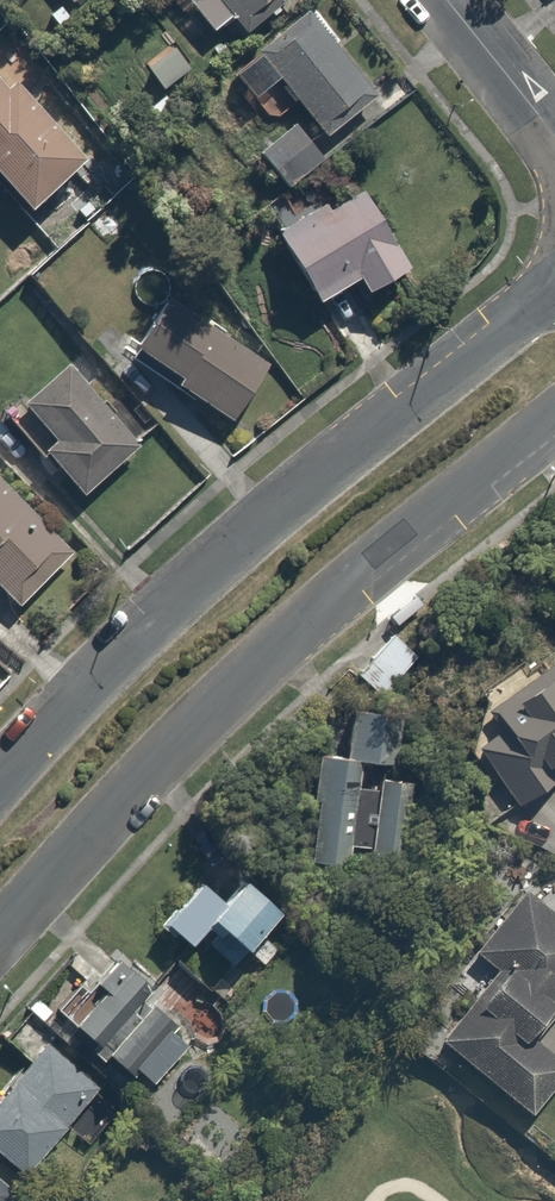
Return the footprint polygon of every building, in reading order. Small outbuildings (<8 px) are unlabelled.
[(217,27),(235,12),(251,32),(290,0),(195,0),(217,27)] [(0,1),(0,31),(15,18),(0,1)] [(381,84),(315,7),(264,50),(330,127),(381,84)] [(9,51),(0,59),(0,160),(44,208),(103,154),(9,51)] [(331,156),(299,118),(270,143),(302,181),(331,156)] [(418,268),(365,179),(277,231),(318,302),(365,274),(376,293),(418,268)] [(278,367),(182,289),(139,341),(235,419),(278,367)] [(80,355),(30,393),(61,433),(49,442),(83,487),(145,439),(80,355)] [(0,457),(0,589),(13,604),(79,542),(0,457)] [(422,654),(400,631),(361,669),(383,691),(422,654)] [(467,725),(518,799),(554,774),(553,771),(554,770),(554,664),(535,637),(480,676),(498,703),(467,725)] [(354,748),(325,744),(310,859),(391,870),(405,764),(399,763),(405,717),(359,711),(354,748)] [(233,903),(206,877),(162,921),(188,946),(209,925),(260,974),(288,946),(272,930),(294,908),(260,875),(233,903)] [(529,884),(475,952),(496,968),(438,1041),(537,1120),(554,1097),(554,1042),(540,1030),(554,1011),(554,904),(529,884)] [(53,1000),(152,1090),(197,1041),(186,1031),(200,1016),(131,952),(110,974),(92,958),(53,1000)] [(0,1096),(0,1139),(35,1169),(110,1082),(30,1013),(7,1040),(31,1060),(0,1096)] [(0,1157),(0,1200),(21,1200),(34,1187),(0,1157)]
